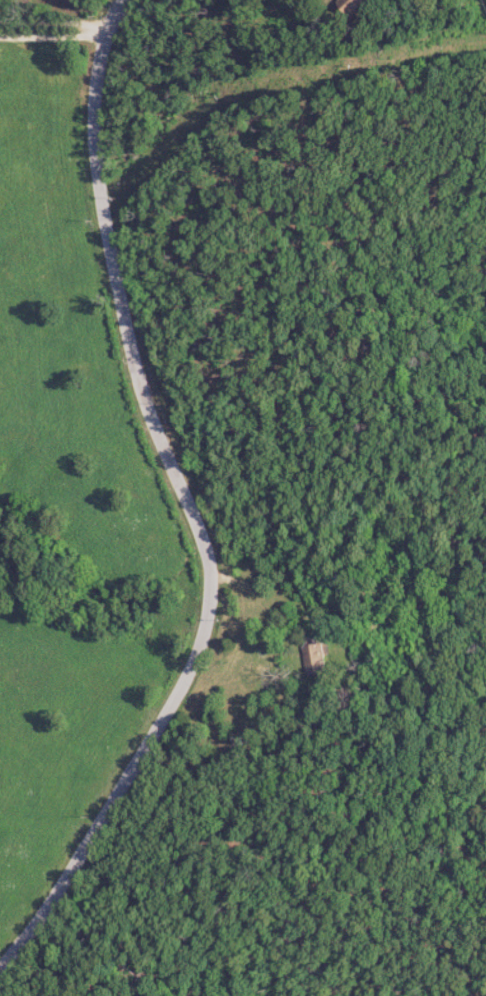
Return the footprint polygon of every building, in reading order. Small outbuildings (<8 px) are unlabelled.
[(307,645),(308,676),(329,675),(328,644),(307,645)]
